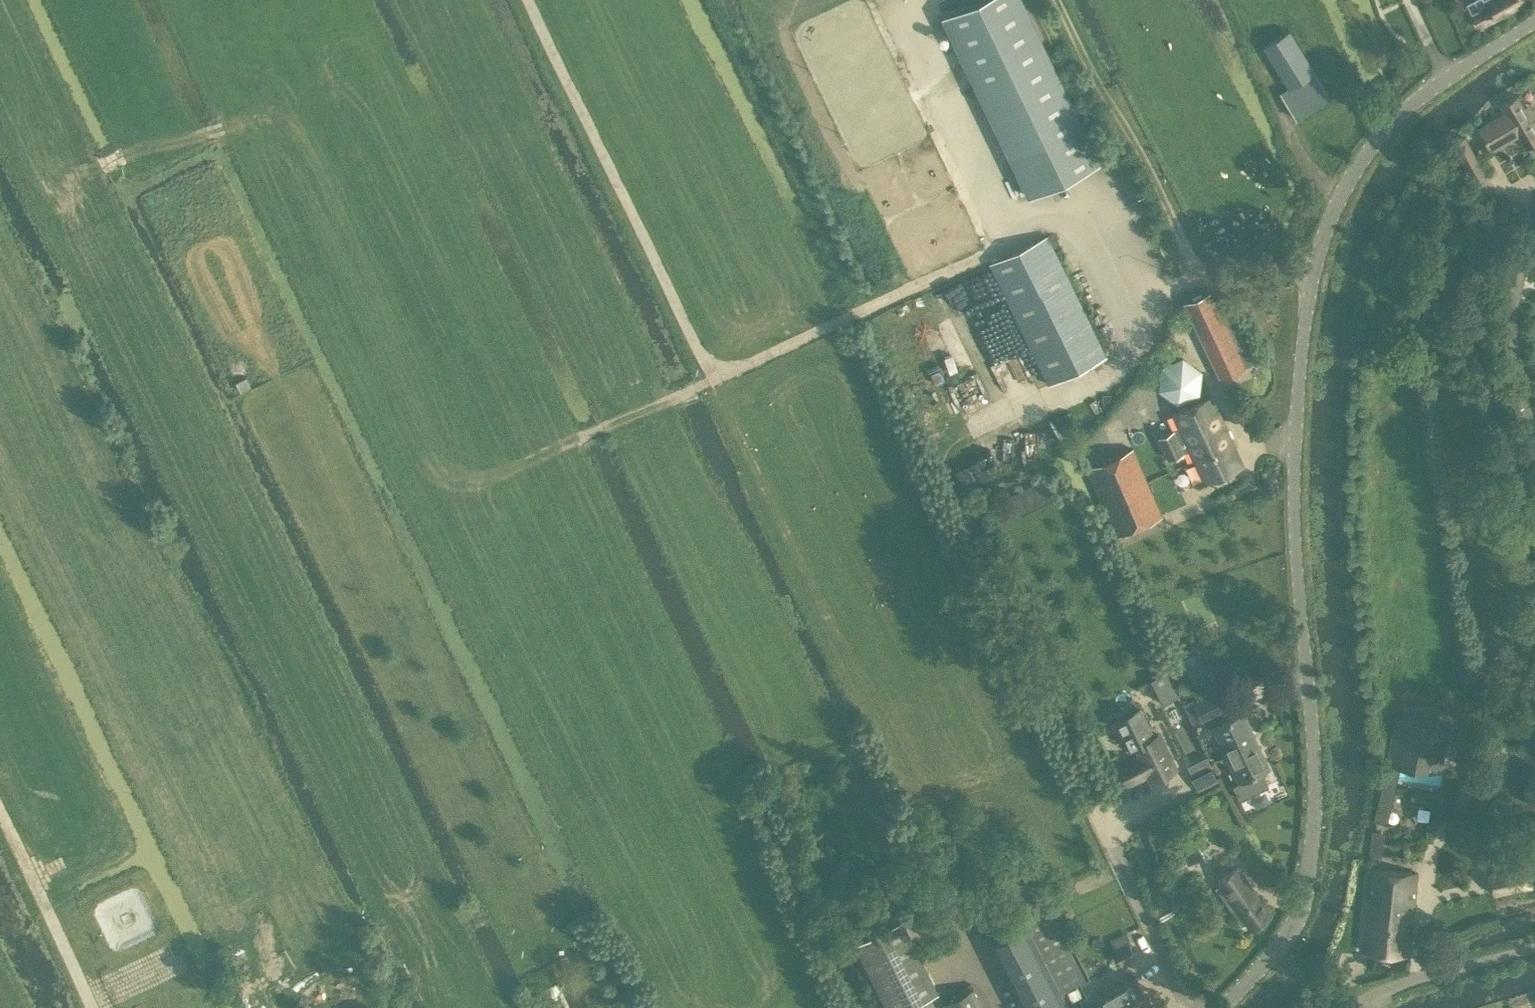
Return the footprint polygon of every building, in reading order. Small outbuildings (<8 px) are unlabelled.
[(1024,0),(974,0),(941,16),(1028,196),(1101,161),(1024,0)] [(1467,3),(1479,26),(1516,6),(1512,0),(1472,0),(1467,3)] [(1263,45),(1280,73),(1288,85),(1278,91),(1295,117),(1329,96),(1287,30),(1280,34),(1263,45)] [(1479,127),(1491,147),(1517,132),(1525,146),(1534,140),(1534,118),(1532,120),(1516,94),(1501,103),(1506,112),(1479,127)] [(1472,178),(1485,171),(1464,135),(1451,142),(1472,178)] [(991,263),(1049,384),(1106,356),(1047,235),(991,263)] [(1211,288),(1184,301),(1220,377),(1253,362),(1234,324),(1233,321),(1234,320),(1235,320),(1229,306),(1223,293),(1220,295),(1215,297),(1211,288)] [(1177,401),(1199,390),(1200,366),(1180,352),(1159,363),(1157,387),(1177,401)] [(1181,427),(1159,437),(1169,458),(1190,448),(1206,481),(1243,463),(1211,394),(1174,412),(1181,427)] [(1163,517),(1133,450),(1087,470),(1118,537),(1163,517)] [(1011,494),(1020,513),(1052,497),(1043,479),(1011,494)] [(1516,651),(1507,652),(1509,663),(1517,661),(1516,651)] [(1204,660),(1184,669),(1193,688),(1213,679),(1204,660)] [(1177,695),(1165,671),(1149,679),(1162,703),(1177,695)] [(1195,702),(1202,717),(1228,705),(1221,690),(1195,702)] [(1120,764),(1129,782),(1149,772),(1152,778),(1176,767),(1159,734),(1154,736),(1139,707),(1116,718),(1131,748),(1136,745),(1140,753),(1120,764)] [(1214,726),(1240,781),(1270,767),(1243,712),(1214,726)] [(1439,772),(1447,724),(1397,716),(1389,764),(1439,772)] [(1529,768),(1523,785),(1529,803),(1534,806),(1534,766),(1529,768)] [(1218,779),(1212,768),(1192,779),(1198,789),(1218,779)] [(1379,854),(1381,830),(1374,829),(1372,853),(1379,854)] [(1166,837),(1170,844),(1176,841),(1175,841),(1184,836),(1181,830),(1166,837)] [(1184,836),(1175,841),(1176,841),(1187,863),(1203,854),(1191,832),(1184,836)] [(1493,892),(1531,885),(1526,864),(1489,872),(1493,892)] [(1248,921),(1252,927),(1272,913),(1238,865),(1218,879),(1221,884),(1216,887),(1225,900),(1230,896),(1239,909),(1235,912),(1243,924),(1248,921)] [(1409,953),(1417,873),(1369,868),(1361,949),(1409,953)] [(991,940),(1025,1007),(1070,1007),(1065,999),(1069,997),(1065,990),(1086,979),(1051,910),(991,940)] [(855,941),(888,1007),(898,1007),(936,989),(901,918),(855,941)] [(1121,963),(1133,956),(1125,944),(1114,952),(1121,963)] [(1105,1007),(1144,1007),(1153,1003),(1137,975),(1099,998),(1105,1007)] [(1078,986),(1069,990),(1073,998),(1082,994),(1078,986)] [(974,988),(945,1002),(948,1007),(983,1007),(974,988)]
